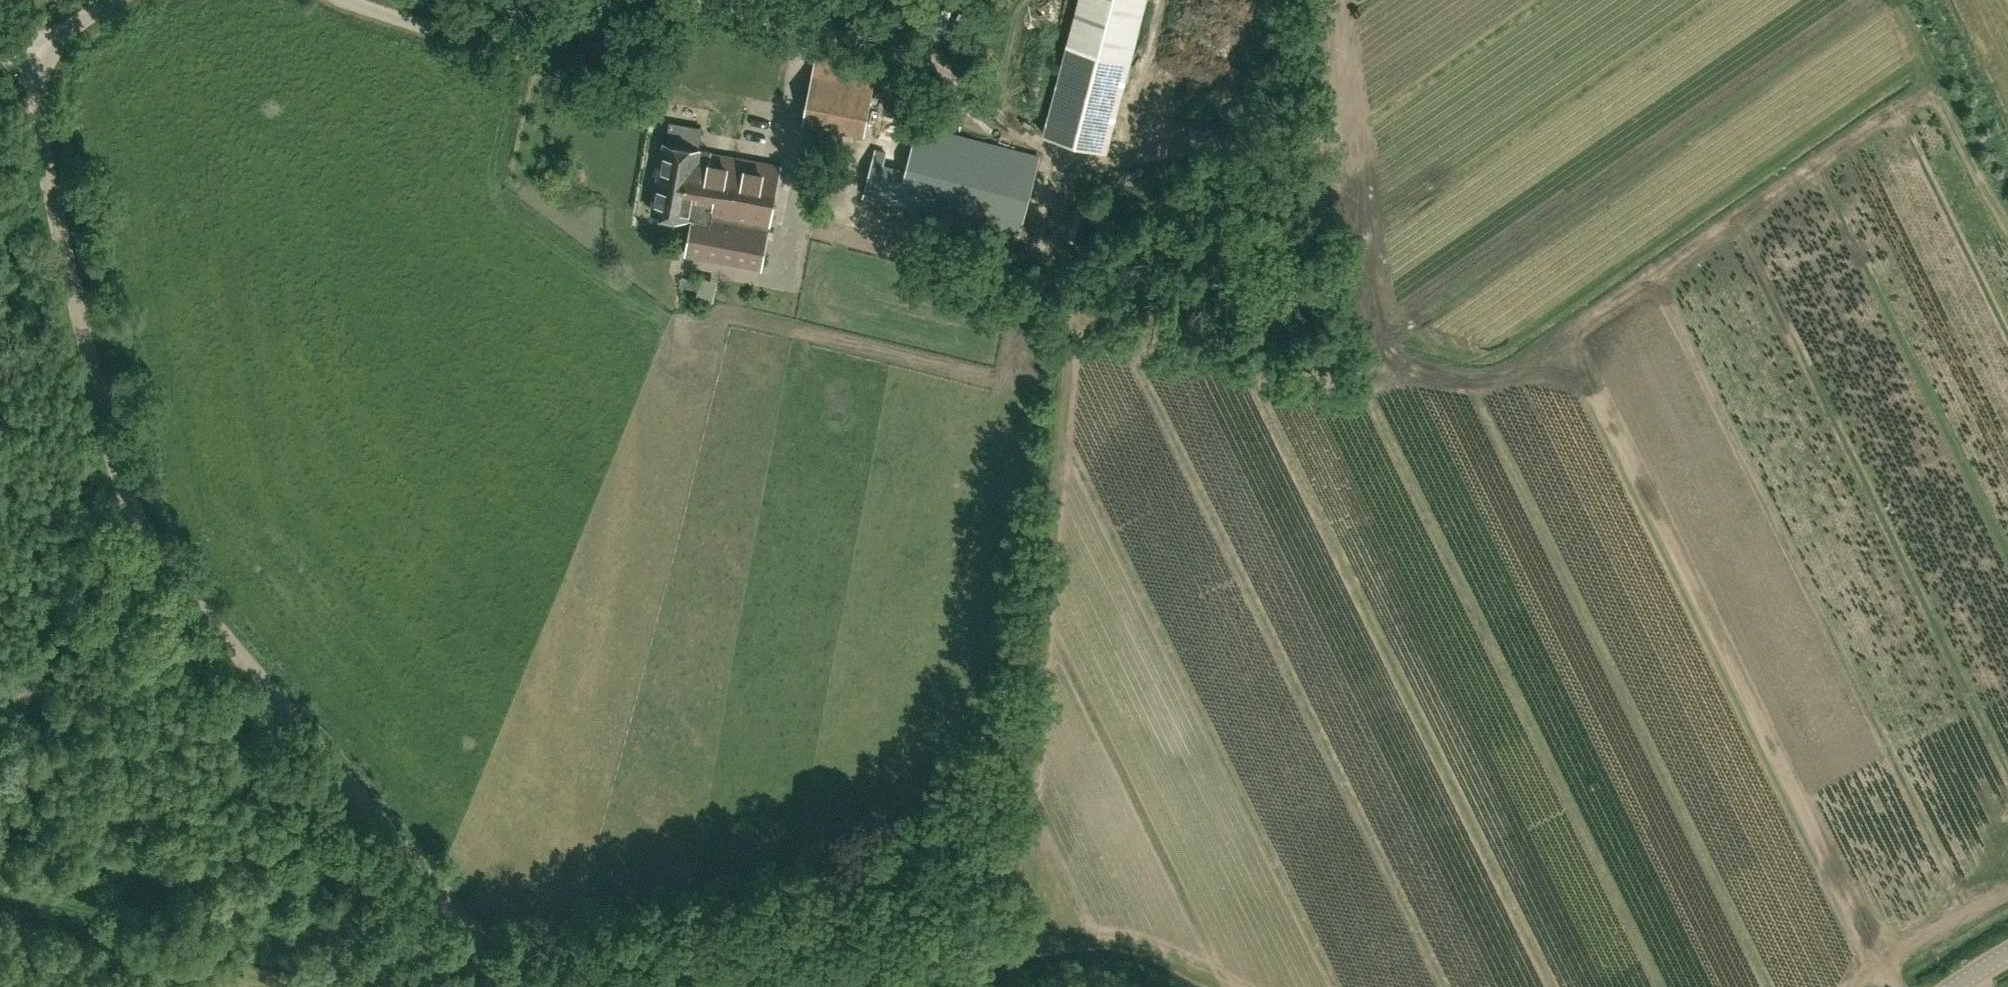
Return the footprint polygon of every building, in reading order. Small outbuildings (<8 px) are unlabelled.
[(1044,134),(1105,149),(1144,0),(1079,0),(1044,134)] [(878,65),(816,53),(802,125),(864,139),(878,65)] [(928,125),(884,115),(863,195),(1019,237),(1040,155),(960,134),(962,125),(930,116),(928,125)] [(761,267),(780,165),(700,151),(701,147),(666,141),(653,210),(694,218),(688,253),(761,267)]
